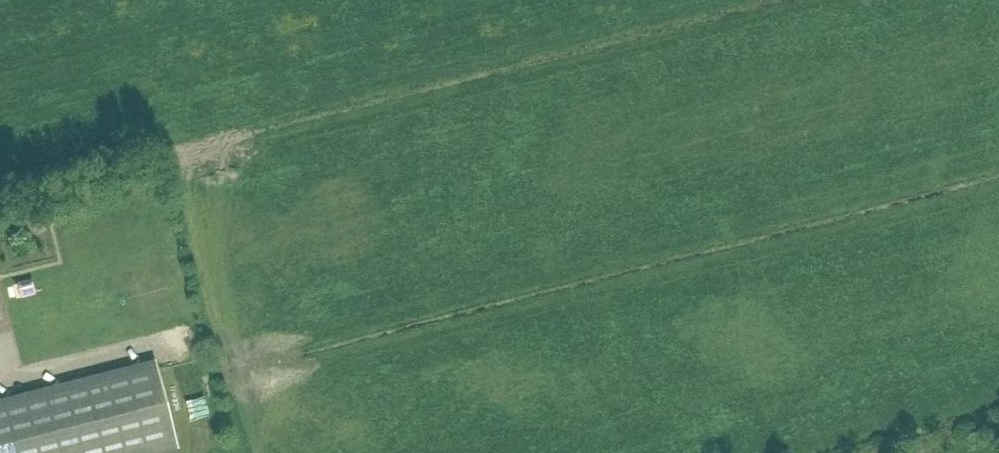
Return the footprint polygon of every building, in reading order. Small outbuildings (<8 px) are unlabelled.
[(177,450),(154,361),(0,401),(0,452),(166,452),(177,450)]
